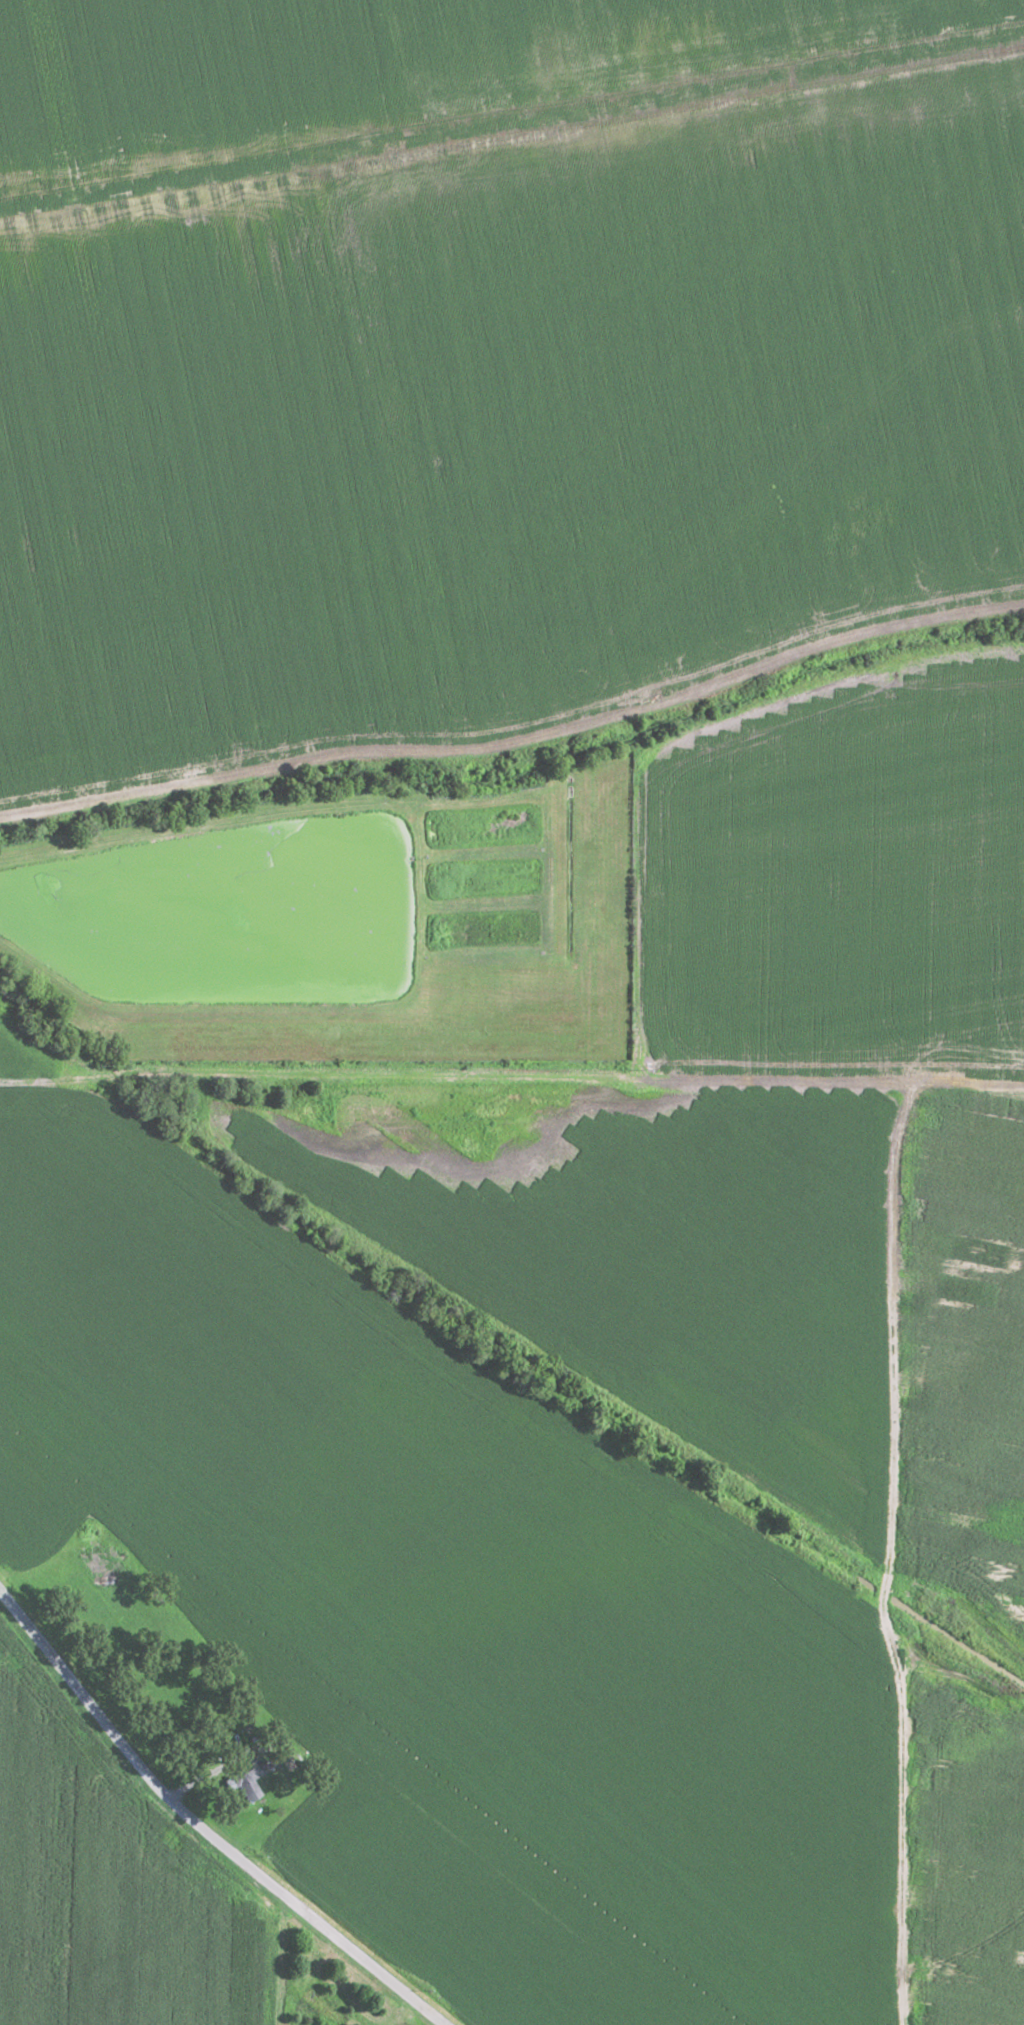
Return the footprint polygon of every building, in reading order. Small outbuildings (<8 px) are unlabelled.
[(265,1795),(257,1779),(263,1775),(259,1766),(229,1781),(233,1790),(242,1786),(250,1802),(265,1795)]
